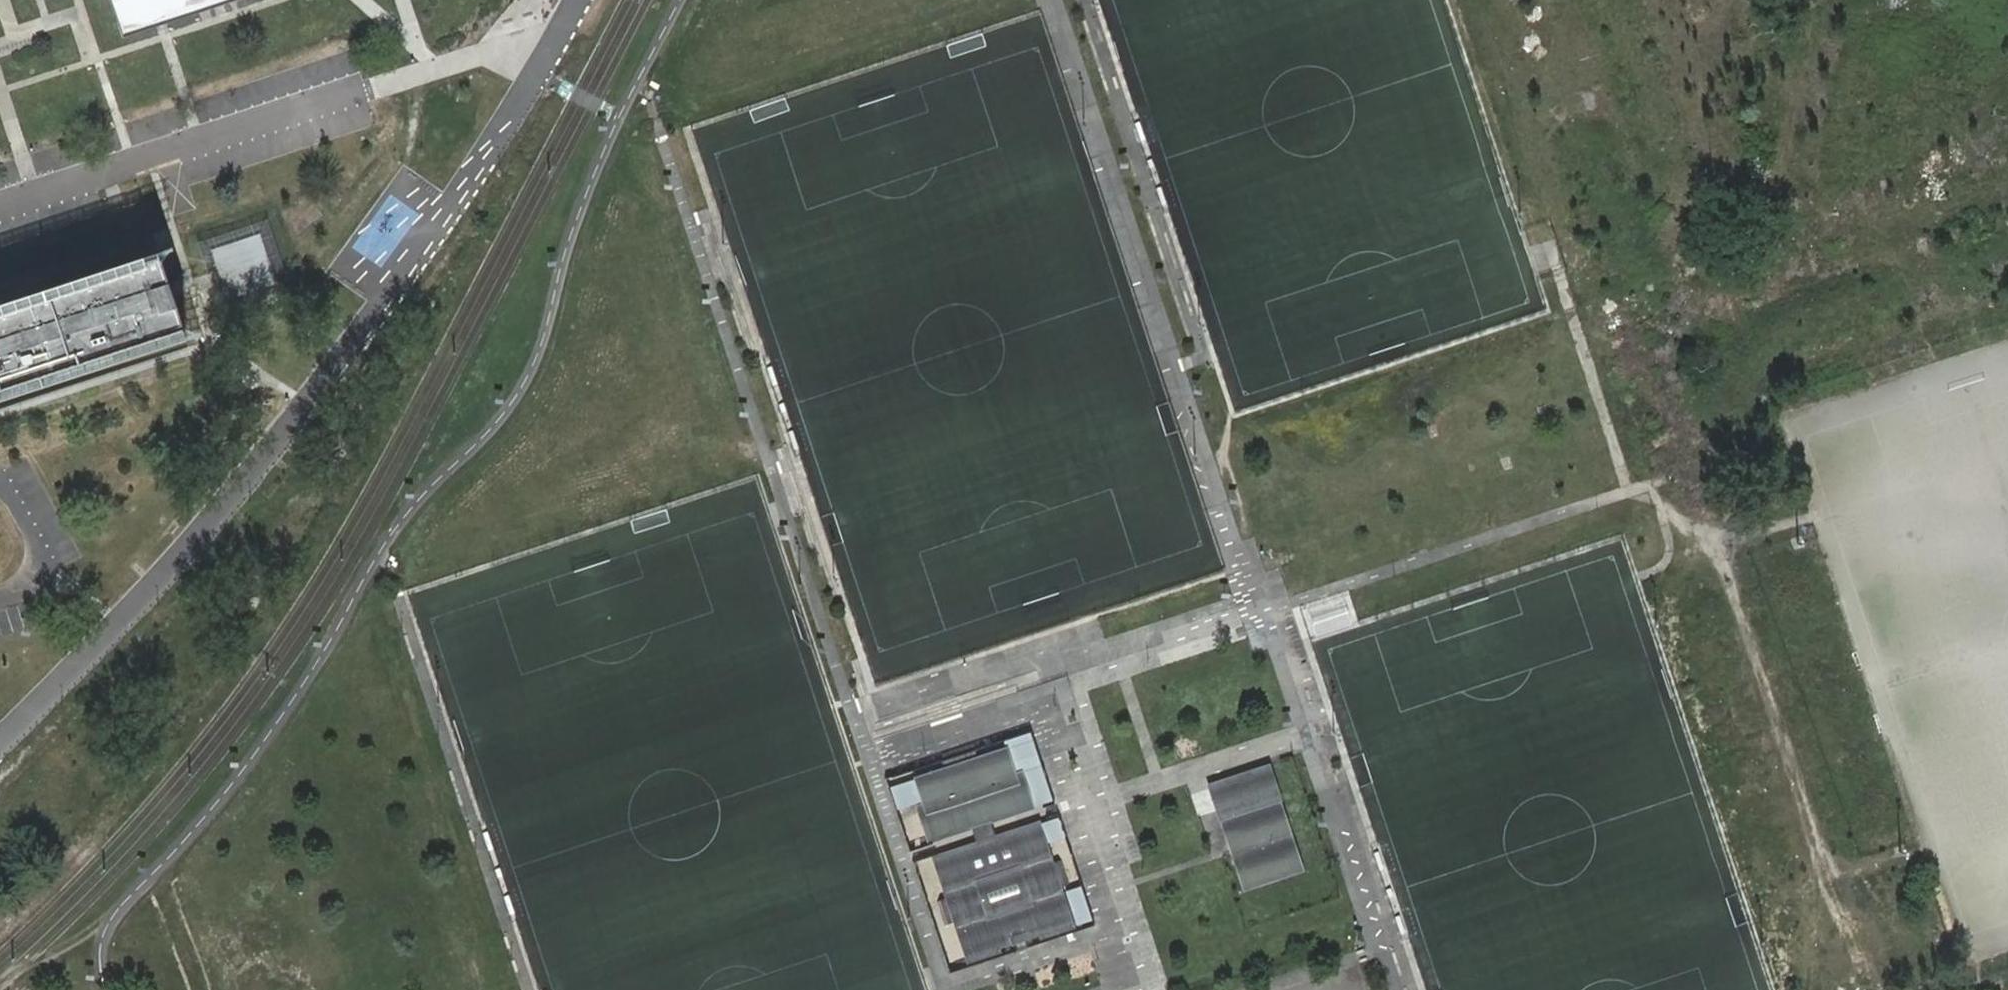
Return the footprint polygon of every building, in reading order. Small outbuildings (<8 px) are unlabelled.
[(122,38),(237,0),(109,0),(122,38)] [(267,220),(198,241),(221,312),(291,290),(267,220)] [(190,325),(162,242),(143,248),(147,260),(0,308),(0,387),(190,325)] [(973,827),(977,840),(997,834),(991,820),(1035,809),(1023,769),(1017,771),(1010,747),(914,778),(922,802),(916,804),(930,842),(973,827)] [(1272,763),(1204,786),(1245,901),(1312,878),(1272,763)] [(996,952),(1018,951),(1010,933),(1024,929),(1029,947),(1031,937),(1039,935),(1076,925),(1064,886),(1067,886),(1060,859),(1055,861),(1053,856),(1040,820),(997,834),(977,840),(931,855),(944,898),(940,902),(946,924),(953,922),(967,961),(996,952)] [(1010,933),(1018,951),(1029,947),(1024,929),(1010,933)]
